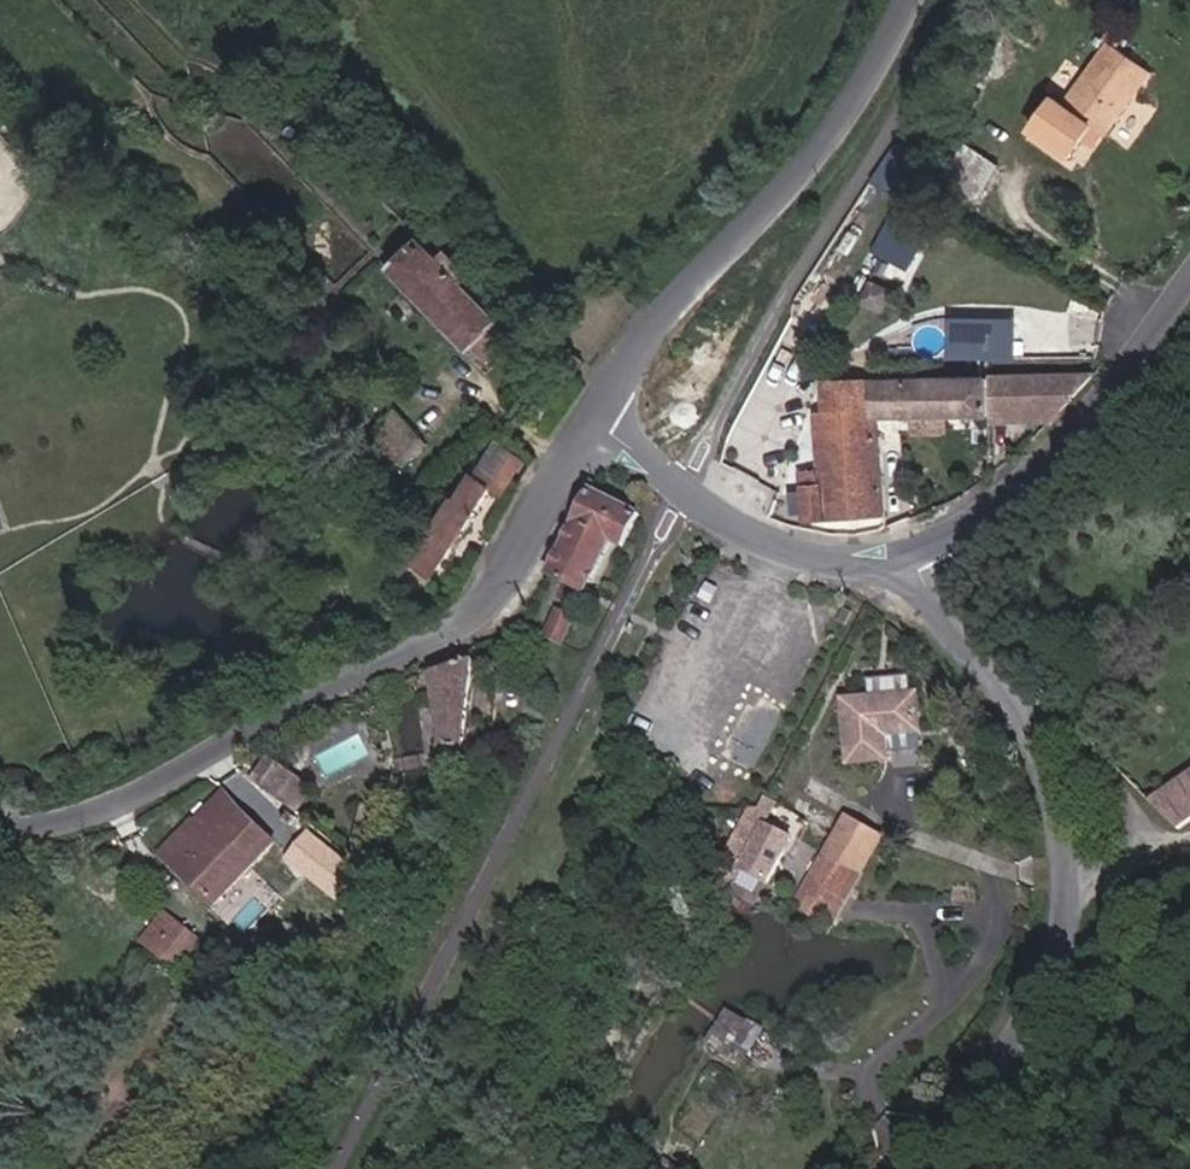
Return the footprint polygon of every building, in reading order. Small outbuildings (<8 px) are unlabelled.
[(1103,127),(1116,134),(1158,68),(1117,40),(1074,106),(1064,101),(1043,131),(1081,155),(1091,142),(1103,127)] [(1106,151),(1116,134),(1103,127),(1091,142),(1106,151)] [(972,147),(952,178),(987,198),(1007,168),(972,147)] [(891,217),(876,252),(915,269),(930,234),(891,217)] [(516,339),(464,284),(469,279),(447,256),(442,261),(423,241),(395,268),(488,365),(516,339)] [(830,407),(823,409),(823,484),(815,483),(815,479),(802,479),(810,514),(886,505),(886,497),(886,478),(885,411),(886,377),(836,378),(836,368),(823,368),(823,386),(830,386),(830,407)] [(998,375),(997,402),(1068,402),(1092,373),(998,375)] [(998,375),(886,377),(885,411),(924,411),(955,410),(997,409),(997,402),(998,375)] [(1068,402),(997,402),(997,409),(997,413),(1059,413),(1068,402)] [(430,445),(397,410),(374,431),(408,465),(430,445)] [(955,410),(924,411),(924,422),(954,422),(955,410)] [(526,456),(495,438),(469,471),(487,482),(505,492),(526,456)] [(469,471),(399,593),(416,602),(487,482),(469,471)] [(903,478),(886,478),(886,497),(902,496),(903,478)] [(596,593),(619,541),(630,546),(644,512),(598,491),(587,516),(560,577),(596,593)] [(570,645),(581,619),(567,613),(556,638),(570,645)] [(475,657),(430,669),(444,720),(443,739),(466,743),(475,657)] [(883,735),(921,732),(919,696),(846,700),(849,762),(884,758),(884,749),(883,735)] [(922,748),(921,732),(883,735),(884,749),(922,748)] [(298,811),(314,790),(270,759),(255,782),(298,811)] [(216,907),(276,843),(226,793),(197,822),(195,820),(161,854),(216,907)] [(371,848),(380,811),(364,807),(355,844),(371,848)] [(1174,807),(1164,813),(1176,826),(1186,820),(1174,807)] [(294,827),(299,819),(290,814),(285,822),(294,827)] [(741,865),(765,823),(749,814),(727,856),(741,865)] [(843,818),(809,882),(836,897),(870,833),(843,818)] [(765,823),(741,865),(770,879),(793,836),(765,823)] [(362,878),(309,835),(291,861),(345,901),(362,878)] [(1136,911),(1141,918),(1151,910),(1147,903),(1136,911)] [(177,969),(200,941),(165,913),(142,942),(177,969)] [(397,952),(388,947),(380,964),(388,968),(397,952)] [(709,1041),(767,1070),(786,1035),(728,1005),(709,1041)]
